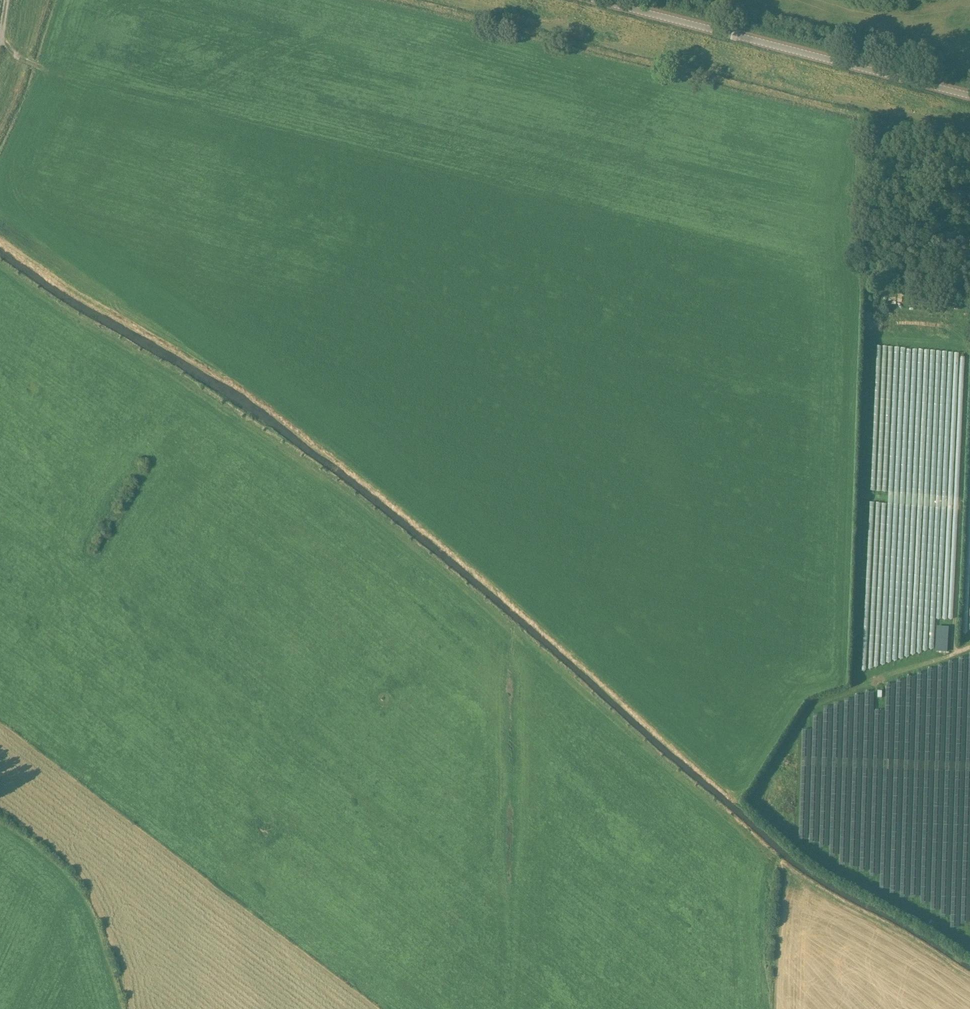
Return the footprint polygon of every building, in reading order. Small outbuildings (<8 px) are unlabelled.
[(948,652),(948,626),(936,626),(936,652),(948,652)]
